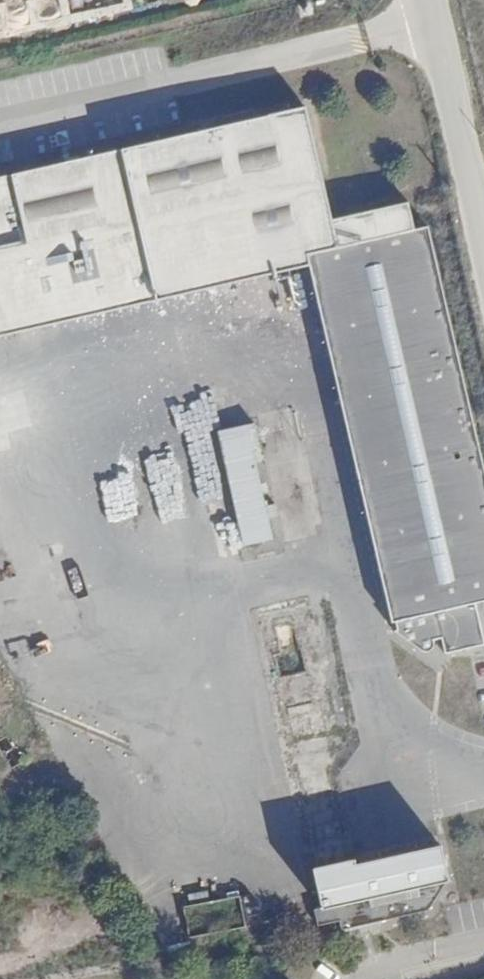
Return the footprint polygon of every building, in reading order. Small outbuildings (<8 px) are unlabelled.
[(83,0),(60,0),(61,11),(83,9),(83,0)] [(303,255),(334,391),(385,612),(388,611),(389,617),(386,618),(421,640),(424,640),(427,639),(428,636),(428,633),(426,629),(435,627),(438,642),(477,633),(468,592),(483,588),(483,485),(423,216),(409,219),(403,192),(326,209),(300,96),(0,164),(0,324),(303,255)] [(281,402),(241,412),(245,433),(286,424),(281,402)] [(245,433),(241,412),(205,420),(231,536),(260,530),(239,434),(245,433)] [(171,469),(165,440),(116,449),(119,468),(143,463),(145,474),(171,469)] [(333,918),(335,930),(445,906),(430,844),(344,864),(343,856),(304,864),(313,906),(306,907),(310,923),(333,918)] [(312,935),(335,930),(333,918),(310,923),(312,935)]
